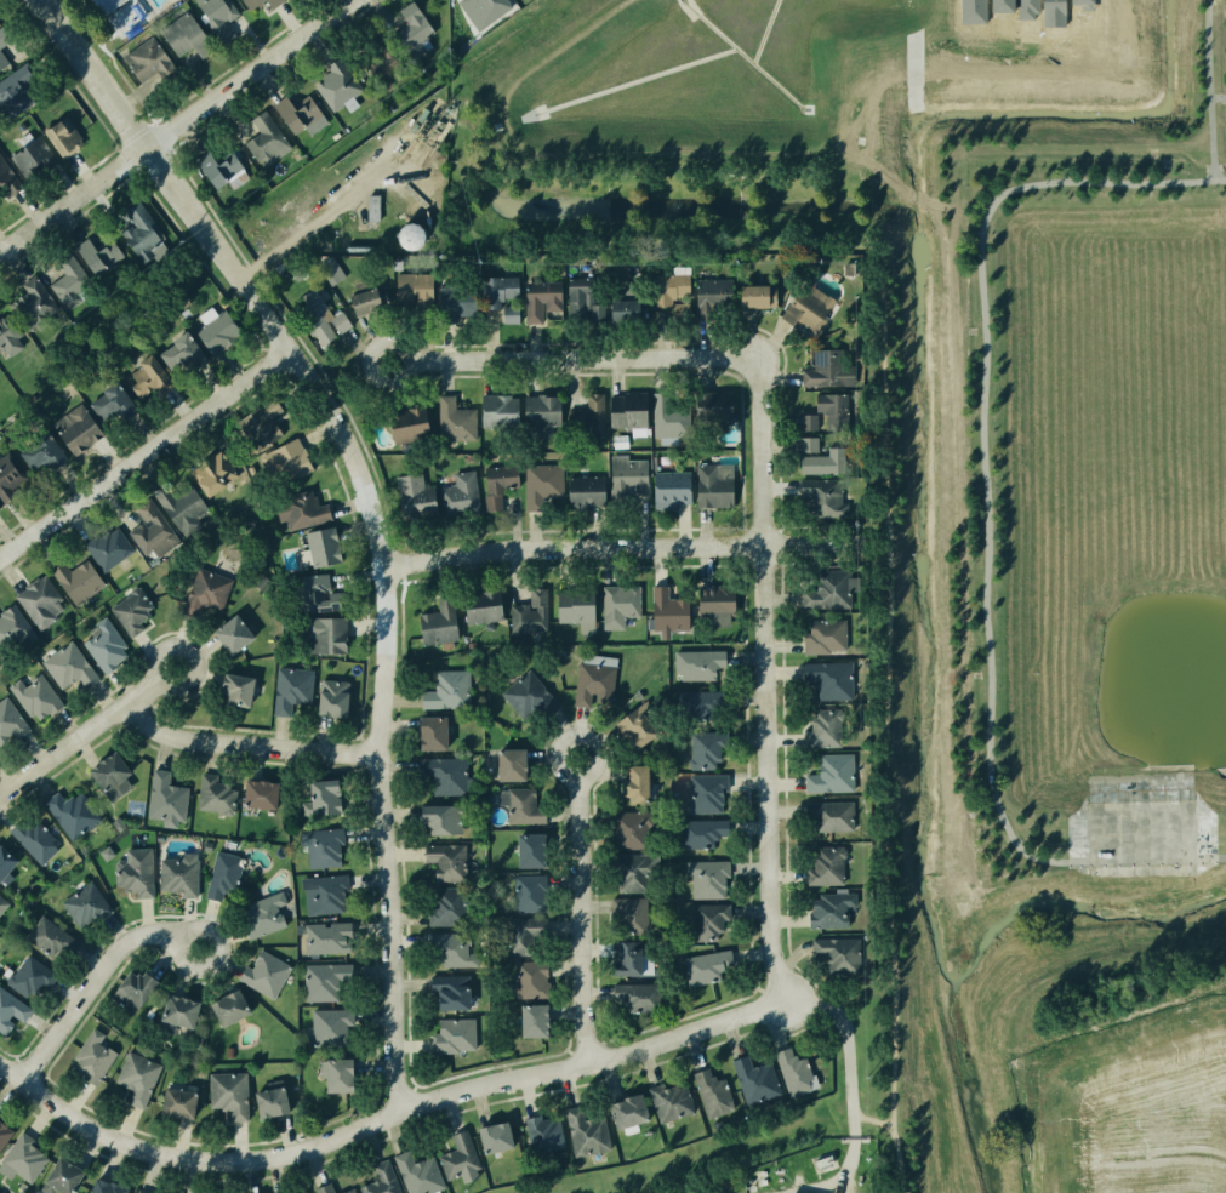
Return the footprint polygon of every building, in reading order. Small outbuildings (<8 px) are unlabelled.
[(103,18),(91,0),(129,0),(103,18)] [(193,1),(195,0),(226,0),(235,16),(224,22),(236,41),(223,48),(193,1)] [(247,12),(238,0),(262,0),(247,12)] [(487,18),(509,3),(507,0),(475,0),(487,18)] [(960,23),(960,0),(986,0),(986,23),(960,23)] [(1042,27),(1042,0),(1065,0),(1065,27),(1042,27)] [(392,29),(403,22),(394,11),(409,1),(432,33),(423,39),(430,50),(414,61),(392,29)] [(156,24),(183,7),(215,55),(196,65),(187,50),(177,57),(156,24)] [(12,39),(3,26),(0,29),(0,47),(12,39)] [(19,59),(0,31),(0,73),(19,59)] [(114,55),(146,33),(165,63),(133,84),(114,55)] [(371,79),(398,70),(389,44),(363,53),(371,79)] [(313,80),(327,69),(323,62),(336,53),(361,92),(333,112),(313,80)] [(6,115),(0,107),(0,80),(10,73),(28,99),(6,115)] [(269,107),(298,89),(318,116),(290,138),(269,107)] [(243,139),(256,130),(249,116),(260,109),(289,152),(262,170),(243,139)] [(45,132),(62,120),(64,124),(69,120),(82,139),(80,141),(84,145),(64,159),(45,132)] [(17,152),(11,156),(24,176),(41,162),(47,171),(58,162),(40,137),(34,141),(29,133),(12,144),(17,152)] [(198,171),(226,152),(243,176),(215,194),(198,171)] [(4,188),(0,190),(0,157),(23,189),(11,198),(4,188)] [(121,230),(130,224),(121,211),(135,201),(159,238),(136,252),(121,230)] [(69,247),(92,279),(119,259),(96,228),(69,247)] [(44,272),(63,256),(87,287),(68,302),(44,272)] [(330,286),(342,278),(330,258),(317,267),(330,286)] [(390,274),(424,272),(426,297),(390,298),(390,274)] [(10,289),(35,273),(59,312),(34,329),(10,289)] [(649,274),(683,273),(684,307),(651,308),(649,274)] [(481,278),(517,276),(517,291),(497,291),(497,309),(481,309),(481,278)] [(357,294),(349,296),(356,316),(389,305),(382,284),(373,288),(370,279),(354,284),(357,294)] [(521,279),(561,279),(561,312),(543,312),(543,329),(521,329),(521,279)] [(692,281),(726,280),(726,303),(694,303),(692,281)] [(289,303),(323,281),(352,326),(318,348),(289,303)] [(781,310),(799,330),(827,302),(809,282),(781,310)] [(637,285),(623,285),(624,300),(638,299),(637,285)] [(737,285),(765,285),(765,308),(737,309),(737,285)] [(437,287),(464,287),(466,320),(440,322),(437,287)] [(604,292),(625,289),(629,310),(608,314),(604,292)] [(568,292),(589,291),(591,303),(598,303),(598,313),(569,314),(568,292)] [(611,324),(640,323),(639,300),(611,300),(611,324)] [(190,329),(210,354),(244,330),(224,303),(190,329)] [(673,317),(690,317),(690,304),(674,303),(673,317)] [(28,343),(0,304),(0,363),(28,343)] [(519,324),(519,306),(503,306),(503,324),(519,324)] [(164,342),(187,373),(203,363),(179,331),(164,342)] [(803,346),(848,346),(848,386),(803,386),(803,346)] [(126,366),(144,354),(166,387),(148,399),(126,366)] [(85,396),(109,381),(127,409),(103,424),(85,396)] [(689,384),(735,384),(734,430),(689,432),(689,384)] [(520,389),(554,390),(553,439),(519,438),(520,389)] [(586,390),(600,390),(600,436),(586,436),(586,390)] [(601,392),(644,390),(644,427),(603,428),(601,392)] [(433,392),(452,392),(452,407),(472,409),(472,445),(433,444),(433,392)] [(475,392),(511,392),(511,428),(475,429),(475,392)] [(653,393),(654,437),(691,437),(690,407),(678,407),(678,392),(653,393)] [(811,395),(842,394),(843,409),(811,410),(811,395)] [(236,421),(256,449),(278,434),(268,419),(279,411),(269,398),(236,421)] [(384,416),(423,407),(429,435),(390,444),(384,416)] [(53,432),(81,411),(98,435),(70,455),(53,432)] [(797,415),(816,416),(815,432),(797,430),(797,415)] [(13,447),(36,481),(64,463),(41,428),(13,447)] [(798,438),(816,439),(816,453),(797,453),(798,438)] [(263,451),(297,439),(309,475),(275,486),(263,451)] [(1,506),(0,504),(0,447),(1,446),(28,489),(1,506)] [(608,455),(643,455),(644,492),(609,493),(608,455)] [(189,469),(206,456),(226,481),(209,495),(189,469)] [(696,461),(696,504),(730,504),(730,479),(741,479),(741,459),(696,461)] [(799,459),(833,459),(833,474),(798,474),(799,459)] [(521,462),(551,461),(558,468),(558,510),(521,510),(521,462)] [(479,463),(511,462),(512,481),(501,483),(503,512),(483,513),(479,463)] [(454,470),(471,469),(475,518),(444,520),(441,484),(455,483),(454,470)] [(650,470),(691,470),(690,508),(649,507),(650,470)] [(563,472),(604,472),(604,506),(563,506),(563,472)] [(154,493),(182,478),(201,509),(172,526),(154,493)] [(793,479),(845,479),(845,523),(793,523),(793,479)] [(267,496),(308,485),(315,509),(324,507),(327,520),(287,532),(284,519),(274,521),(267,496)] [(395,492),(432,486),(437,515),(401,521),(395,492)] [(119,519),(143,503),(171,544),(147,561),(119,519)] [(86,547),(113,527),(131,553),(104,572),(86,547)] [(303,533),(329,529),(336,563),(309,567),(303,533)] [(51,572),(75,553),(101,586),(76,604),(51,572)] [(808,566),(846,565),(846,605),(809,606),(808,566)] [(193,569),(230,580),(221,613),(183,601),(193,569)] [(15,593),(42,573),(68,609),(39,628),(15,593)] [(293,586),(327,576),(335,605),(300,613),(293,586)] [(650,582),(666,582),(666,595),(688,595),(688,632),(650,632),(650,582)] [(552,586),(589,586),(591,623),(553,624),(552,586)] [(695,587),(729,586),(730,613),(696,615),(695,587)] [(106,609),(136,587),(150,607),(142,613),(147,620),(141,623),(144,630),(129,641),(106,609)] [(462,593),(497,587),(502,615),(467,621),(462,593)] [(601,588),(635,587),(637,628),(603,628),(601,588)] [(508,590),(541,590),(541,627),(509,628),(508,590)] [(416,613),(439,609),(437,598),(451,595),(460,643),(422,649),(416,613)] [(5,662),(0,654),(0,602),(6,598),(36,641),(5,662)] [(207,628),(229,611),(246,633),(227,652),(207,628)] [(302,621),(338,617),(341,652),(304,656),(302,621)] [(79,637),(101,620),(125,651),(103,668),(79,637)] [(805,622),(845,622),(846,651),(805,652),(805,622)] [(40,656),(68,638),(98,681),(69,701),(40,656)] [(673,652),(711,652),(711,683),(673,683),(673,652)] [(798,658),(798,678),(816,678),(816,700),(855,697),(853,656),(798,658)] [(577,661),(571,704),(608,709),(614,666),(577,661)] [(2,681),(29,663),(58,707),(30,725),(2,681)] [(275,666),(309,668),(307,719),(273,717),(275,666)] [(498,687),(523,668),(554,708),(530,729),(498,687)] [(434,670),(463,669),(463,700),(447,700),(447,712),(417,712),(417,693),(435,692),(434,670)] [(217,672),(250,679),(243,712),(210,704),(217,672)] [(320,680),(348,685),(343,715),(315,712),(320,680)] [(678,695),(700,690),(707,721),(685,726),(678,695)] [(1,753),(0,751),(0,694),(28,734),(1,753)] [(611,725),(634,707),(656,735),(633,753),(611,725)] [(802,712),(833,709),(834,743),(804,746),(802,712)] [(412,721),(440,720),(441,750),(414,752),(412,721)] [(684,732),(711,732),(711,770),(685,770),(684,732)] [(494,749),(519,748),(520,776),(495,778),(494,749)] [(803,769),(814,769),(814,750),(851,750),(853,790),(803,792),(803,769)] [(82,769),(98,792),(124,775),(107,752),(82,769)] [(415,760),(416,772),(427,772),(427,797),(463,797),(462,759),(415,760)] [(147,761),(142,822),(187,826),(190,782),(165,780),(166,764),(147,761)] [(614,769),(641,766),(644,799),(617,801),(614,769)] [(200,775),(198,812),(232,814),(234,777),(200,775)] [(307,778),(309,815),(340,812),(337,776),(307,778)] [(689,776),(723,777),(722,815),(688,814),(689,776)] [(243,780),(241,807),(269,810),(272,781),(243,780)] [(41,798),(70,837),(93,820),(69,788),(59,794),(55,787),(41,798)] [(500,792),(532,793),(532,806),(544,806),(544,824),(500,823),(500,792)] [(799,798),(851,798),(853,829),(815,830),(815,816),(799,816),(799,798)] [(409,801),(454,800),(454,837),(424,837),(424,820),(409,820),(409,801)] [(609,809),(638,807),(638,850),(610,850),(609,809)] [(5,829),(28,810),(58,847),(36,866),(5,829)] [(677,818),(715,818),(715,846),(677,847),(677,818)] [(307,834),(308,869),(340,868),(337,833),(307,834)] [(514,833),(538,833),(538,867),(514,866),(514,833)] [(144,850),(147,878),(132,900),(90,850),(108,835),(119,847),(124,844),(136,857),(144,850)] [(420,841),(461,840),(461,886),(430,887),(430,861),(420,861),(420,841)] [(814,846),(843,845),(845,887),(806,890),(805,862),(814,862),(814,846)] [(15,863),(0,877),(0,846),(15,863)] [(219,846),(246,856),(234,890),(223,886),(217,902),(203,896),(219,846)] [(159,857),(177,857),(177,849),(194,849),(194,897),(159,897),(159,857)] [(612,858),(638,858),(639,895),(614,896),(612,858)] [(686,860),(726,860),(726,892),(686,892),(686,860)] [(512,875),(540,875),(540,913),(512,914),(512,875)] [(297,879),(300,917),(342,914),(341,878),(297,879)] [(62,901),(84,881),(104,904),(82,924),(62,901)] [(241,908),(278,892),(284,904),(274,909),(281,925),(253,937),(241,908)] [(812,896),(853,894),(854,908),(843,908),(844,925),(814,926),(812,896)] [(426,896),(456,895),(457,920),(426,920),(426,896)] [(10,905),(0,896),(0,915),(10,905)] [(611,901),(639,898),(641,931),(612,932),(611,901)] [(691,904),(724,903),(725,938),(692,940),(691,904)] [(23,935),(39,915),(73,942),(58,961),(23,935)] [(502,920),(523,920),(524,954),(503,954),(502,920)] [(301,929),(304,958),(348,954),(346,925),(301,929)] [(426,931),(457,929),(460,964),(428,966),(426,931)] [(810,936),(861,935),(862,980),(821,980),(820,954),(810,954),(810,936)] [(606,942),(635,938),(639,974),(610,976),(606,942)] [(683,958),(723,948),(730,978),(689,988),(683,958)] [(258,955),(287,970),(273,997),(234,976),(241,964),(251,969),(258,955)] [(8,974),(25,957),(52,975),(34,994),(8,974)] [(512,960),(540,960),(541,998),(513,999),(512,960)] [(301,966),(302,1001),(343,1000),(341,964),(301,966)] [(122,965),(106,993),(130,1009),(148,982),(122,965)] [(428,972),(466,972),(466,1010),(428,1011),(428,972)] [(606,984),(610,1004),(621,1003),(625,1026),(661,1021),(655,978),(606,984)] [(205,998),(228,986),(241,1011),(219,1023),(205,998)] [(164,991),(147,1029),(176,1041),(193,1003),(164,991)] [(7,1038),(0,1032),(0,992),(24,1011),(7,1038)] [(518,1006),(543,1004),(546,1035),(520,1037),(518,1006)] [(308,1011),(309,1039),(338,1038),(337,1010),(308,1011)] [(438,1018),(475,1018),(474,1052),(429,1051),(430,1033),(438,1034),(438,1018)] [(89,1026),(104,1037),(98,1045),(113,1055),(93,1084),(63,1063),(89,1026)] [(776,1050),(787,1045),(791,1057),(802,1052),(812,1085),(792,1092),(776,1050)] [(124,1051),(104,1091),(137,1108),(158,1067),(124,1051)] [(728,1060),(742,1055),(747,1068),(768,1062),(780,1098),(743,1111),(728,1060)] [(319,1061),(320,1095),(349,1092),(348,1058),(319,1061)] [(690,1073),(707,1067),(712,1081),(720,1078),(731,1112),(706,1120),(690,1073)] [(203,1072),(247,1072),(247,1124),(227,1124),(227,1108),(203,1108),(203,1072)] [(649,1091),(685,1081),(694,1114),(658,1124),(649,1091)] [(251,1091),(256,1115),(280,1111),(275,1086),(251,1091)] [(601,1098),(634,1088),(645,1120),(633,1125),(635,1134),(623,1137),(620,1126),(612,1129),(601,1098)] [(160,1089),(190,1094),(187,1119),(156,1114),(160,1089)] [(561,1107),(574,1160),(610,1152),(601,1115),(581,1120),(576,1103),(561,1107)] [(521,1115),(544,1109),(547,1119),(554,1118),(561,1147),(544,1151),(543,1142),(529,1146),(521,1115)] [(475,1126),(500,1118),(508,1146),(484,1154),(475,1126)] [(12,1134),(0,1146),(0,1123),(12,1134)] [(434,1140),(462,1130),(478,1171),(449,1182),(434,1140)] [(0,1164),(22,1136),(47,1155),(25,1183),(0,1164)] [(437,1187),(424,1192),(408,1192),(389,1157),(416,1143),(437,1187)] [(79,1174),(68,1192),(59,1192),(41,1183),(55,1160),(79,1174)] [(382,1160),(395,1192),(360,1192),(359,1189),(373,1183),(367,1166),(382,1160)] [(122,1188),(120,1192),(85,1192),(92,1176),(122,1188)] [(325,1178),(330,1192),(314,1192),(310,1183),(325,1178)]
